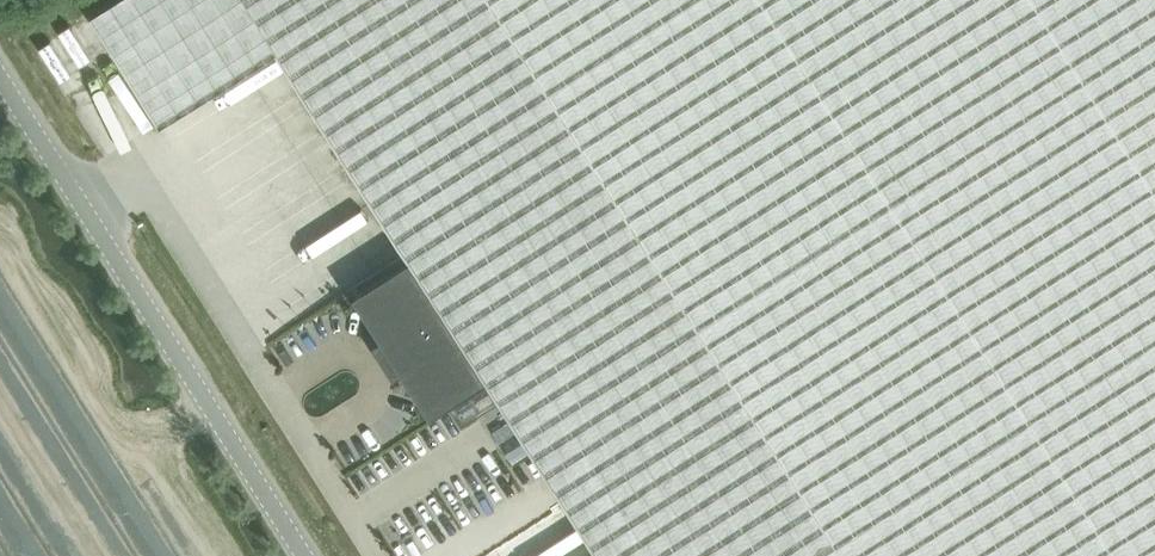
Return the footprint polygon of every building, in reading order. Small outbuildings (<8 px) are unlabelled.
[(92,14),(162,125),(278,52),(245,0),(113,0),(92,14)] [(278,52),(407,254),(387,267),(390,272),(359,292),(360,294),(363,292),(390,334),(378,342),(393,366),(399,376),(411,368),(438,410),(435,412),(436,414),(487,381),(565,503),(599,555),(1154,555),(1154,0),(245,0),(278,52)]
